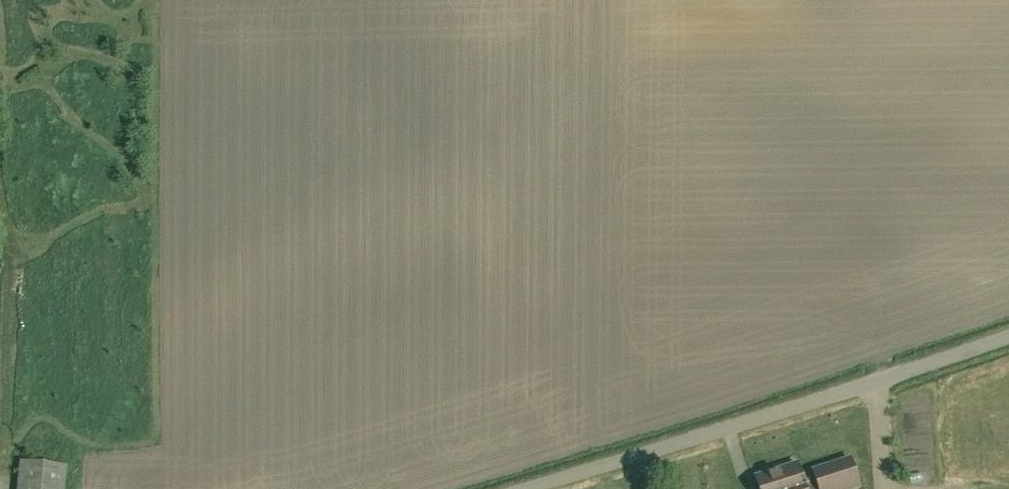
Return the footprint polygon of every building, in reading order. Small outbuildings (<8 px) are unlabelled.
[(861,488),(852,459),(813,471),(814,473),(803,477),(799,463),(756,476),(760,488),(857,488),(861,488)] [(22,461),(19,488),(66,488),(68,466),(22,461)]
